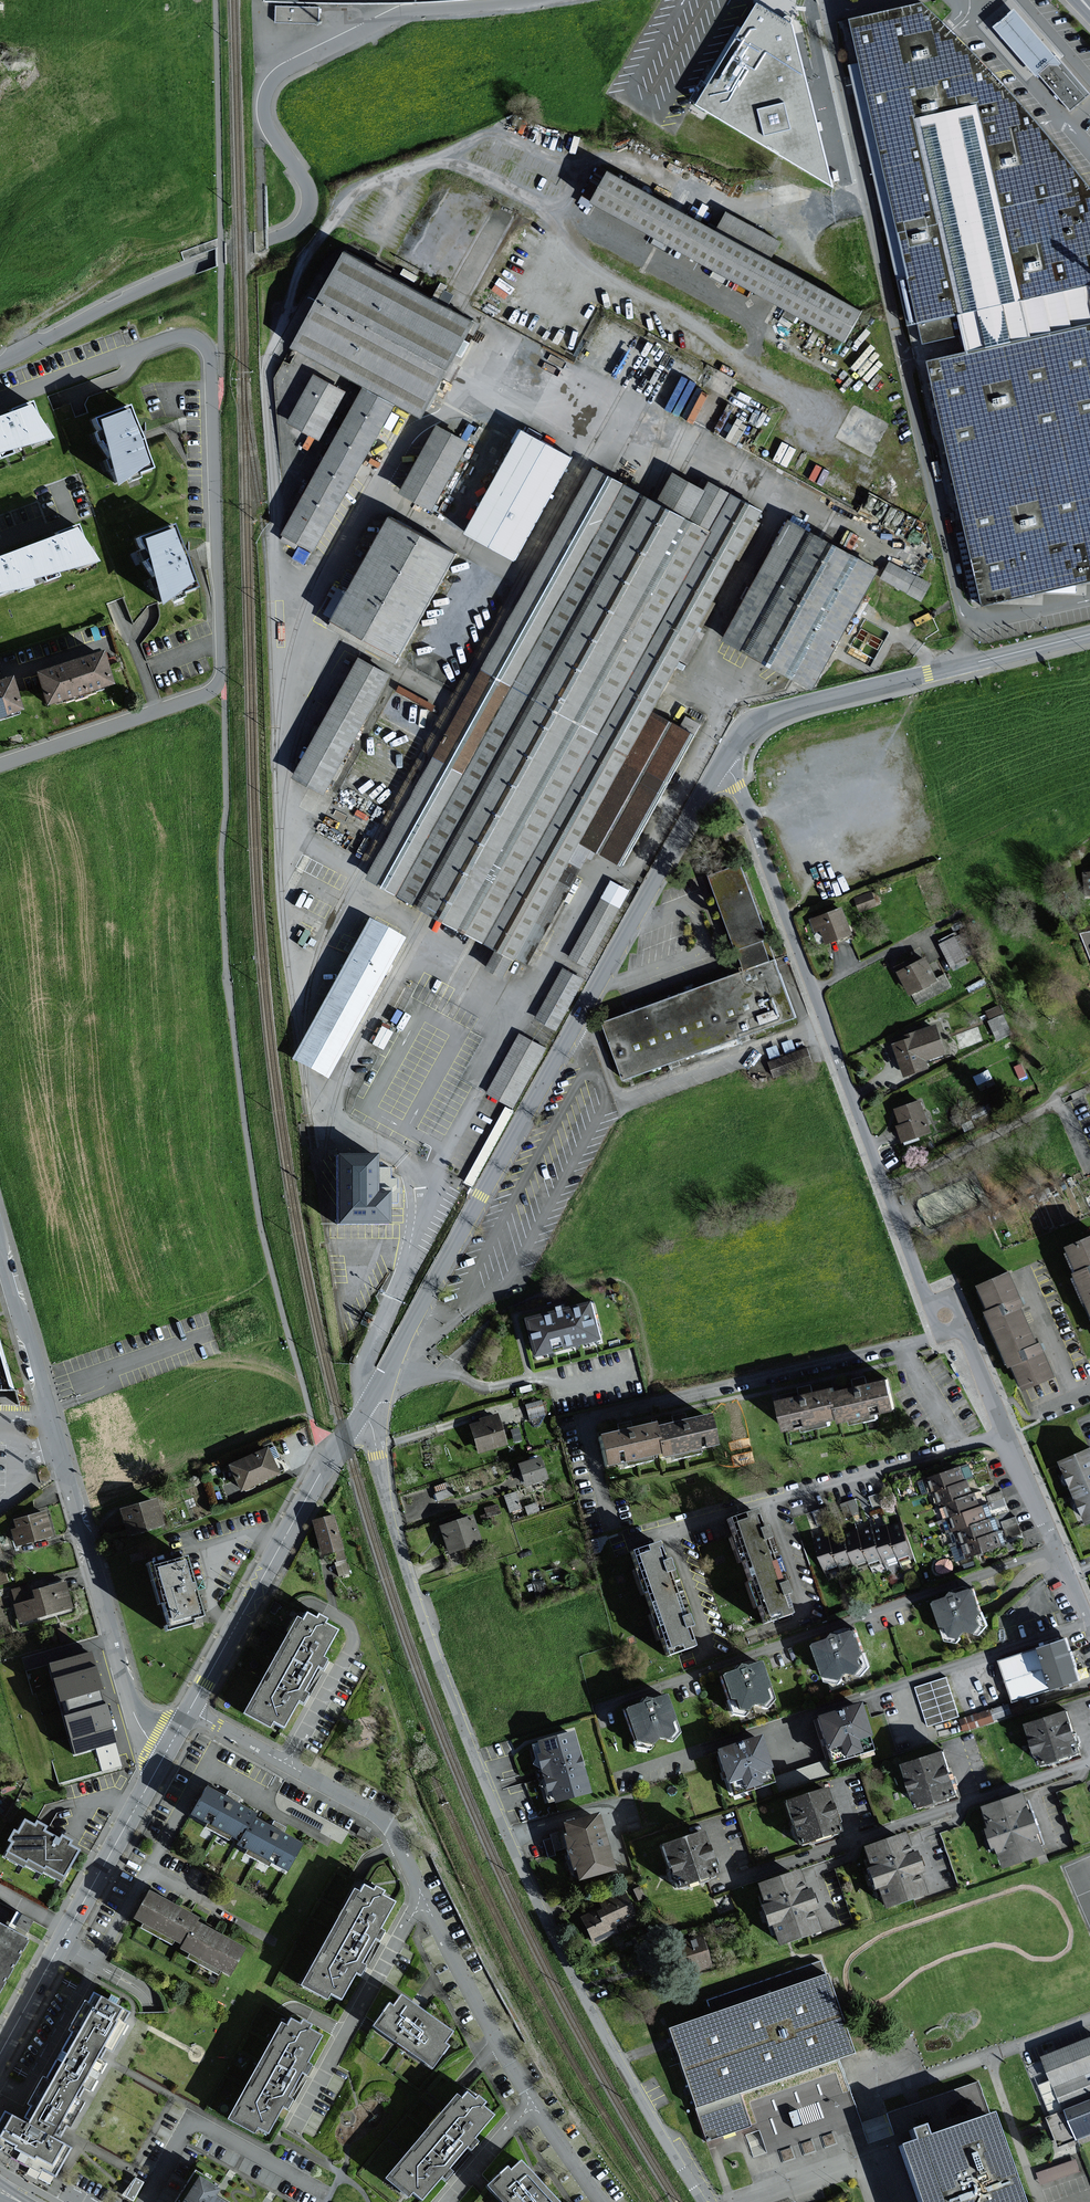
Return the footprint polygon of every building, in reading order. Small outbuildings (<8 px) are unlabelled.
[(1041,125),(949,26),(923,2),(848,18),(920,357),(973,607),(1089,582),(1089,185),(1041,125)] [(832,185),(791,23),(756,3),(695,104),(832,185)] [(320,7),(274,6),(274,23),(320,24),(320,7)] [(1013,8),(992,27),(1038,79),(1059,61),(1013,8)] [(847,17),(840,18),(844,39),(851,37),(847,17)] [(1056,63),(1038,79),(1067,114),(1085,99),(1056,63)] [(858,311),(608,174),(592,203),(640,229),(843,339),(858,311)] [(460,314),(348,250),(294,347),(366,386),(282,539),(312,556),(396,404),(407,410),(422,418),(475,322),(460,314)] [(681,382),(694,386),(696,380),(683,375),(681,382)] [(344,392),(313,376),(309,385),(289,421),(319,438),(344,392)] [(699,386),(683,413),(694,420),(710,393),(699,386)] [(31,404),(11,411),(3,414),(4,417),(0,419),(0,459),(48,443),(42,426),(38,427),(31,404)] [(117,485),(148,461),(138,433),(128,409),(98,420),(117,485)] [(467,444),(437,427),(401,493),(418,501),(431,509),(467,444)] [(570,458),(522,432),(466,534),(490,547),(514,560),(570,458)] [(658,501),(593,465),(368,878),(428,911),(497,948),(485,970),(503,979),(514,958),(523,962),(586,846),(623,866),(695,734),(655,712),(765,511),(710,481),(705,491),(678,476),(673,473),(658,501)] [(452,555),(388,520),(359,574),(333,620),(348,628),(397,655),(452,555)] [(881,569),(791,520),(724,641),(814,690),(881,569)] [(159,605),(196,589),(184,558),(172,527),(143,539),(159,605)] [(77,528),(44,540),(7,554),(0,556),(0,595),(61,573),(89,562),(77,528)] [(931,584),(890,564),(882,580),(922,601),(931,584)] [(114,683),(105,652),(39,672),(49,704),(114,683)] [(389,676),(359,659),(326,718),(294,776),(324,793),(389,676)] [(13,678),(0,682),(0,716),(23,709),(13,678)] [(397,689),(432,708),(436,702),(400,683),(397,689)] [(768,938),(740,864),(708,876),(742,969),(631,1010),(599,1021),(621,1082),(796,1018),(775,959),(770,961),(762,940),(768,938)] [(629,890),(609,880),(569,957),(588,967),(629,890)] [(854,896),(861,910),(879,901),(873,887),(854,896)] [(842,908),(810,921),(814,933),(821,930),(827,946),(853,936),(842,908)] [(401,939),(372,923),(297,1061),(326,1077),(401,939)] [(939,939),(952,968),(969,960),(955,931),(939,939)] [(925,957),(898,972),(909,994),(937,980),(925,957)] [(584,980),(563,968),(535,1017),(556,1029),(584,980)] [(998,1005),(985,1011),(998,1040),(1011,1033),(998,1005)] [(937,1024),(889,1044),(903,1079),(927,1069),(924,1062),(948,1053),(937,1024)] [(547,1049),(519,1033),(486,1094),(488,1095),(506,1105),(514,1109),(547,1049)] [(768,1057),(772,1073),(800,1066),(796,1050),(768,1057)] [(920,1101),(895,1110),(900,1125),(895,1127),(901,1142),(931,1132),(920,1101)] [(376,1155),(337,1155),(337,1226),(390,1225),(390,1194),(377,1194),(376,1155)] [(1069,1248),(1080,1272),(1089,1267),(1089,1238),(1069,1248)] [(1089,1306),(1089,1267),(1080,1272),(1075,1274),(1089,1306)] [(1013,1271),(981,1286),(992,1310),(1004,1304),(1009,1315),(1025,1308),(1029,1306),(1013,1271)] [(595,1302),(529,1317),(538,1354),(604,1339),(595,1302)] [(1033,1358),(1028,1348),(1041,1342),(1025,1308),(1009,1315),(1004,1304),(992,1310),(987,1312),(1012,1367),(1016,1365),(1033,1358)] [(1028,1348),(1033,1358),(1016,1365),(1028,1390),(1060,1375),(1044,1340),(1041,1342),(1028,1348)] [(893,1381),(837,1391),(843,1421),(844,1424),(899,1414),(893,1381)] [(782,1399),(788,1432),(843,1421),(837,1391),(837,1388),(782,1399)] [(542,1398),(526,1402),(529,1416),(545,1413),(542,1398)] [(506,1445),(495,1413),(477,1419),(479,1422),(468,1426),(477,1455),(506,1445)] [(711,1417),(656,1428),(661,1458),(662,1461),(718,1450),(711,1417)] [(600,1435),(606,1468),(661,1458),(656,1428),(655,1425),(600,1435)] [(272,1448),(227,1467),(237,1491),(276,1475),(275,1473),(281,1470),(272,1448)] [(1061,1462),(1087,1524),(1089,1523),(1089,1449),(1061,1462)] [(546,1481),(539,1457),(517,1465),(525,1488),(546,1481)] [(924,1480),(929,1494),(931,1493),(935,1507),(939,1506),(943,1520),(946,1519),(951,1533),(953,1532),(957,1546),(959,1545),(964,1559),(999,1548),(994,1534),(992,1535),(992,1534),(988,1521),(986,1522),(986,1521),(981,1508),(978,1509),(978,1508),(974,1494),(970,1496),(970,1495),(966,1482),(964,1482),(959,1469),(924,1480)] [(505,1493),(509,1509),(518,1507),(514,1491),(505,1493)] [(156,1500),(120,1509),(127,1535),(163,1526),(156,1500)] [(44,1510),(13,1520),(15,1529),(9,1531),(14,1548),(52,1536),(44,1510)] [(756,1513),(730,1522),(764,1626),(793,1617),(787,1599),(792,1597),(788,1586),(781,1588),(766,1544),(773,1542),(769,1529),(762,1531),(756,1513)] [(482,1544),(472,1516),(437,1528),(447,1556),(482,1544)] [(333,1517),(310,1522),(319,1558),(341,1552),(333,1517)] [(889,1523),(888,1524),(875,1527),(874,1526),(873,1526),(860,1530),(859,1528),(858,1529),(845,1532),(845,1531),(844,1532),(830,1535),(830,1534),(829,1535),(816,1538),(827,1580),(841,1576),(842,1575),(842,1576),(856,1573),(856,1574),(871,1570),(871,1571),(886,1567),(886,1568),(900,1564),(901,1564),(901,1566),(915,1562),(903,1521),(890,1525),(889,1523)] [(659,1544),(632,1553),(667,1657),(695,1648),(689,1630),(695,1628),(691,1617),(683,1619),(669,1575),(676,1573),(671,1560),(665,1562),(659,1544)] [(337,1559),(341,1572),(349,1570),(346,1556),(337,1559)] [(185,1557),(141,1569),(159,1634),(203,1622),(185,1557)] [(73,1610),(65,1581),(32,1590),(34,1599),(16,1604),(13,1604),(18,1624),(73,1610)] [(34,1599),(32,1590),(30,1584),(12,1589),(16,1604),(34,1599)] [(946,1597),(931,1602),(944,1640),(957,1643),(965,1632),(979,1635),(987,1626),(980,1610),(971,1588),(957,1593),(951,1591),(946,1597)] [(304,1622),(296,1618),(243,1715),(269,1729),(272,1724),(285,1731),(300,1704),(304,1706),(307,1701),(310,1696),(304,1692),(317,1669),(323,1672),(325,1668),(328,1663),(323,1661),(338,1632),(325,1625),(328,1620),(319,1615),(317,1619),(308,1614),(304,1622)] [(827,1638),(811,1644),(824,1682),(839,1684),(847,1673),(861,1676),(869,1667),(853,1629),(838,1635),(832,1633),(827,1638)] [(1001,1660),(1012,1701),(1085,1681),(1081,1670),(1089,1667),(1089,1644),(1089,1642),(1072,1646),(1071,1641),(1001,1660)] [(89,1652),(24,1669),(56,1784),(120,1767),(89,1652)] [(730,1672),(716,1677),(729,1716),(741,1718),(750,1707),(764,1710),(771,1701),(756,1664),(742,1668),(735,1667),(730,1672)] [(946,1677),(915,1687),(928,1727),(960,1717),(946,1677)] [(636,1706),(619,1711),(632,1749),(646,1751),(654,1740),(669,1744),(677,1734),(661,1697),(647,1702),(640,1701),(636,1706)] [(964,1729),(1013,1713),(1009,1700),(960,1716),(964,1729)] [(859,1706),(814,1721),(829,1766),(874,1752),(859,1706)] [(1066,1711),(1025,1725),(1038,1764),(1079,1751),(1066,1711)] [(572,1732),(531,1744),(540,1775),(548,1805),(589,1793),(572,1732)] [(757,1738),(715,1753),(726,1786),(740,1781),(743,1791),(762,1784),(758,1775),(769,1771),(757,1738)] [(943,1751),(900,1765),(915,1809),(958,1795),(943,1751)] [(250,1827),(255,1830),(262,1816),(266,1810),(212,1782),(196,1813),(205,1818),(202,1823),(233,1840),(237,1834),(244,1838),(250,1827)] [(823,1791),(782,1804),(796,1846),(836,1833),(823,1791)] [(1021,1793),(983,1805),(990,1826),(984,1828),(990,1846),(996,1844),(1003,1867),(1043,1853),(1036,1833),(1042,1830),(1036,1810),(1028,1812),(1021,1793)] [(41,1820),(31,1814),(24,1827),(19,1825),(13,1836),(18,1839),(9,1855),(30,1867),(32,1864),(47,1872),(49,1868),(68,1878),(86,1846),(76,1840),(78,1836),(68,1831),(66,1835),(50,1826),(53,1821),(46,1817),(43,1816),(41,1820)] [(293,1869),(308,1841),(262,1816),(255,1830),(250,1827),(244,1838),(242,1843),(250,1847),(247,1852),(280,1870),(283,1864),(293,1869)] [(594,1817),(558,1826),(573,1882),(608,1873),(594,1817)] [(375,1835),(361,1828),(358,1834),(371,1841),(375,1835)] [(558,1832),(552,1833),(556,1849),(562,1848),(558,1832)] [(698,1834),(658,1847),(672,1891),(712,1878),(698,1834)] [(543,1838),(548,1855),(556,1852),(551,1835),(543,1838)] [(899,1836),(860,1849),(867,1869),(861,1871),(868,1890),(873,1888),(881,1910),(920,1897),(913,1876),(920,1874),(913,1853),(905,1856),(899,1836)] [(793,1873),(755,1886),(761,1906),(756,1908),(762,1927),(768,1925),(775,1947),(815,1934),(808,1913),(814,1911),(807,1890),(800,1893),(793,1873)] [(392,1887),(382,1882),(379,1887),(370,1882),(366,1888),(359,1884),(308,1980),(335,1995),(338,1990),(347,1995),(361,1969),(366,1972),(369,1967),(372,1962),(367,1959),(381,1933),(388,1936),(389,1933),(392,1928),(387,1925),(401,1898),(389,1892),(392,1887)] [(172,1950),(175,1943),(182,1947),(188,1937),(193,1940),(200,1926),(204,1920),(150,1892),(134,1923),(143,1928),(140,1933),(172,1950)] [(636,1917),(625,1893),(592,1908),(594,1912),(580,1919),(592,1945),(617,1933),(614,1927),(636,1917)] [(25,1934),(33,1918),(12,1908),(4,1924),(25,1934)] [(28,1941),(0,1926),(0,1992),(28,1941)] [(231,1979),(246,1951),(200,1926),(193,1940),(188,1937),(182,1947),(180,1952),(188,1957),(185,1962),(218,1979),(221,1973),(231,1979)] [(709,1967),(701,1936),(663,1946),(671,1977),(709,1967)] [(824,1976),(713,2015),(739,2095),(850,2055),(824,1976)] [(76,2030),(62,2055),(91,2071),(93,2066),(104,2072),(110,2062),(100,2056),(106,2046),(117,2052),(133,2025),(127,2022),(133,2012),(96,1992),(91,2001),(86,1999),(70,2027),(76,2030)] [(415,2002),(402,1994),(395,2004),(391,2001),(374,2025),(434,2067),(450,2045),(447,2042),(455,2031),(415,2002)] [(311,2026),(304,2022),(302,2027),(290,2021),(287,2027),(281,2024),(229,2121),(255,2134),(258,2128),(271,2135),(288,2103),(305,2071),(322,2038),(309,2031),(311,2026)] [(1042,2056),(1075,2137),(1089,2131),(1089,2037),(1042,2056)] [(34,2105),(26,2121),(56,2137),(65,2121),(73,2126),(87,2100),(78,2095),(83,2085),(93,2090),(98,2081),(88,2075),(91,2071),(62,2055),(50,2076),(46,2074),(30,2103),(34,2105)] [(492,2099),(484,2093),(481,2096),(473,2089),(468,2095),(462,2091),(391,2174),(414,2193),(417,2189),(429,2199),(453,2170),(477,2141),(502,2113),(489,2102),(492,2099)] [(56,2137),(26,2121),(6,2110),(0,2121),(0,2146),(54,2176),(71,2146),(56,2137)] [(898,2147),(918,2201),(1022,2201),(990,2115),(926,2138),(922,2127),(908,2132),(912,2142),(898,2147)] [(1075,2159),(1037,2173),(1041,2185),(1080,2172),(1075,2159)] [(519,2161),(509,2170),(506,2167),(485,2186),(500,2201),(557,2201),(530,2173),(519,2161)] [(196,2168),(175,2201),(223,2201),(214,2196),(221,2184),(209,2176),(196,2168)] [(137,2176),(122,2194),(135,2201),(146,2181),(137,2176)]
